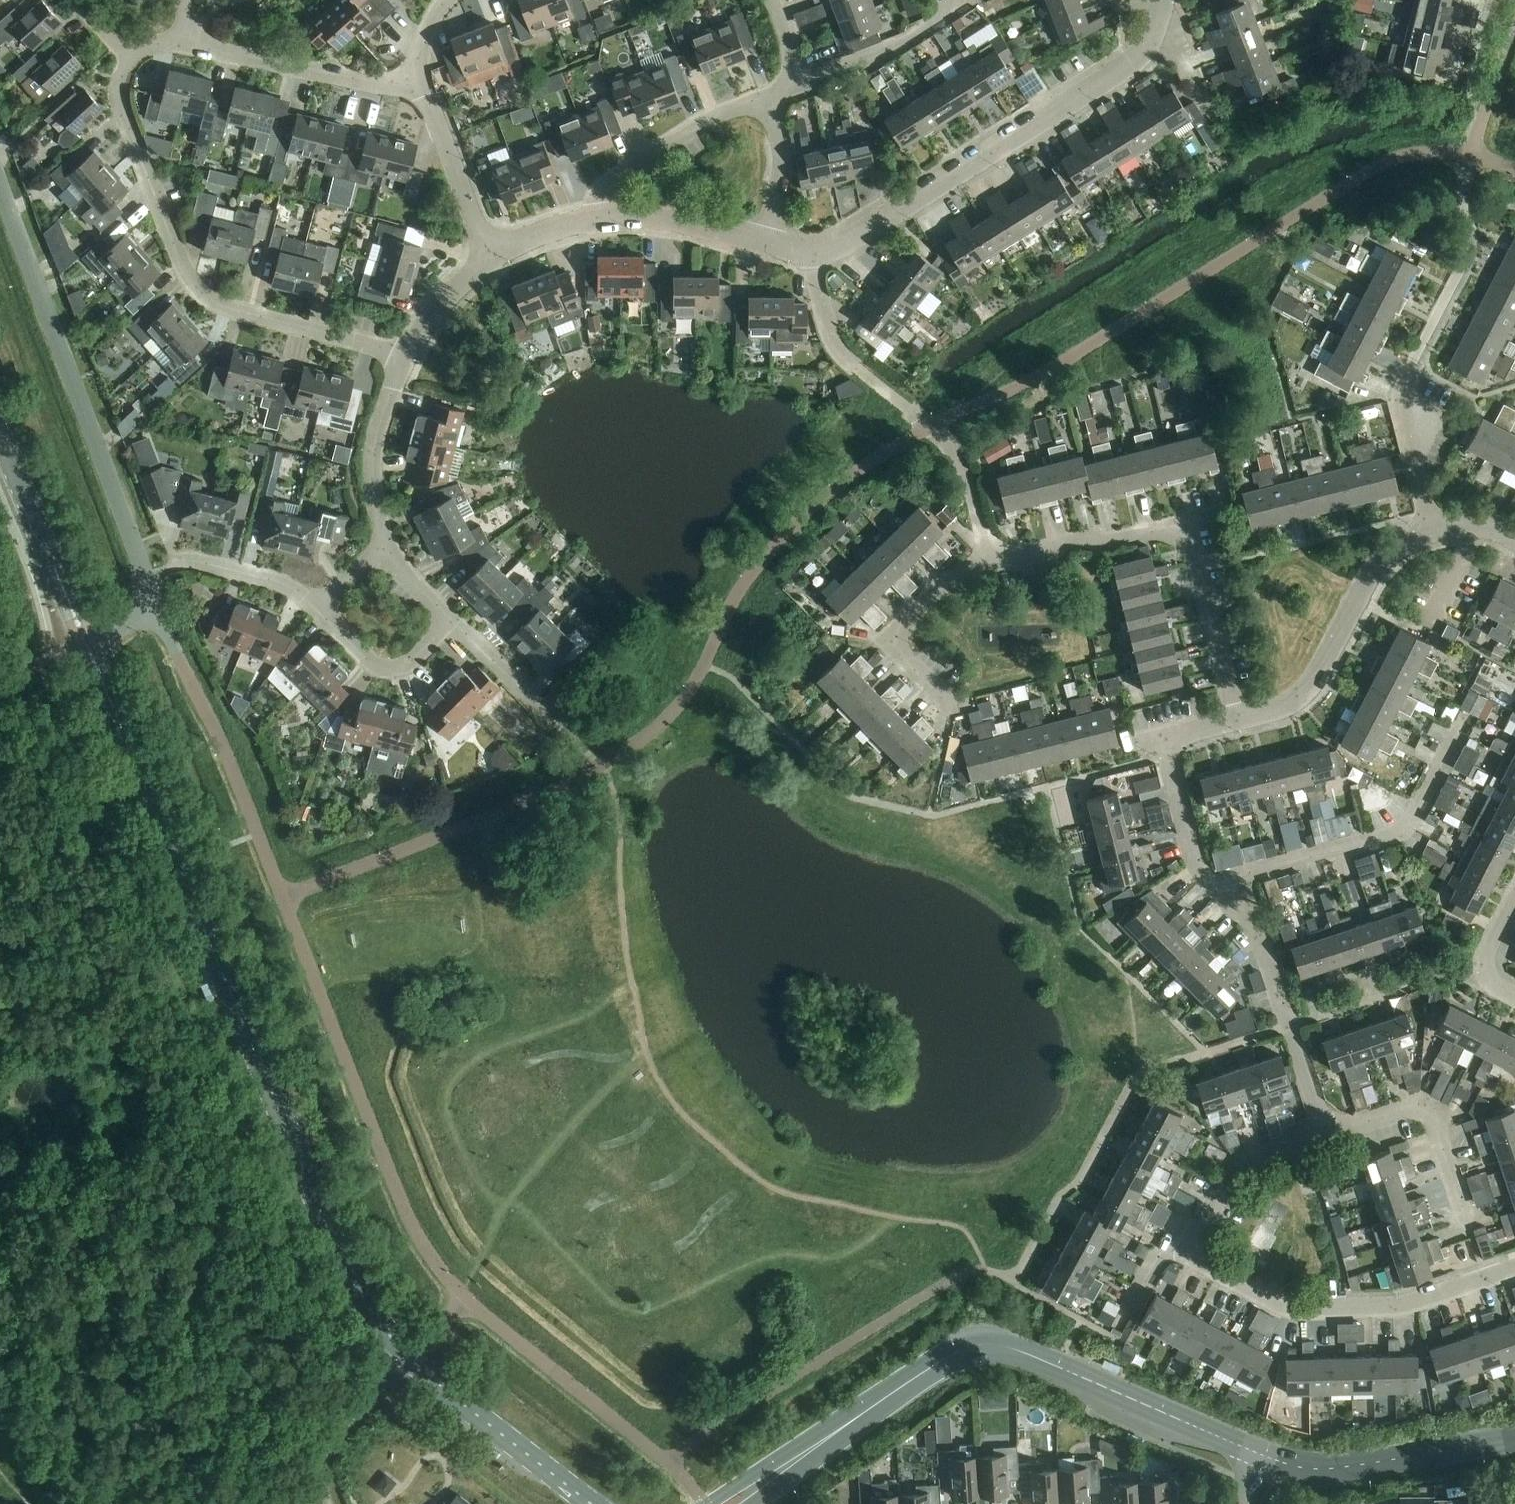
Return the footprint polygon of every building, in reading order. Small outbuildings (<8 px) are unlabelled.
[(7,40),(8,42),(18,33),(33,48),(62,22),(42,0),(41,0),(23,17),(15,7),(0,20),(0,46),(7,40)] [(329,6),(353,33),(370,18),(377,25),(386,17),(371,0),(336,0),(329,6)] [(386,17),(396,8),(389,0),(371,0),(386,17)] [(543,0),(519,0),(520,2),(508,6),(521,41),(533,36),(532,32),(552,24),(543,0)] [(552,24),(573,16),(574,20),(586,16),(580,0),(543,0),(552,24)] [(839,19),(873,6),(871,0),(828,0),(822,2),(825,10),(834,7),(839,19)] [(916,0),(901,0),(905,9),(917,4),(916,0)] [(1050,21),(1083,8),(1079,0),(1044,0),(1042,1),(1050,21)] [(1209,40),(1256,21),(1248,0),(1226,0),(1229,7),(1216,12),(1221,26),(1206,31),(1209,40)] [(1339,0),(1338,0),(1327,4),(1331,16),(1344,11),(1339,0)] [(1371,13),(1374,0),(1350,0),(1348,8),(1371,13)] [(1414,3),(1477,19),(1479,10),(1449,3),(1450,0),(1414,0),(1414,3)] [(1414,3),(1409,24),(1442,32),(1445,20),(1475,27),(1477,19),(1414,3)] [(243,16),(253,26),(264,16),(254,6),(243,16)] [(353,33),(329,6),(314,20),(310,17),(300,26),(318,45),(328,37),(337,48),(353,33)] [(873,6),(839,19),(843,31),(835,35),(842,55),(882,40),(877,29),(881,27),(873,6)] [(1083,8),(1050,21),(1059,43),(1106,24),(1103,15),(1087,21),(1083,8)] [(995,19),(991,10),(984,13),(988,22),(995,19)] [(731,19),(711,27),(725,64),(745,56),(743,49),(754,45),(741,11),(729,15),(731,19)] [(1116,22),(1112,12),(1103,15),(1106,24),(1107,26),(1116,22)] [(1344,23),(1340,14),(1328,19),(1332,28),(1344,23)] [(1358,30),(1361,17),(1349,14),(1346,27),(1358,30)] [(960,17),(952,22),(957,30),(965,25),(960,17)] [(605,18),(578,21),(580,35),(607,32),(605,18)] [(1227,41),(1231,54),(1264,41),(1256,21),(1209,40),(1212,47),(1227,41)] [(492,22),(471,30),(486,67),(506,59),(508,63),(520,58),(506,24),(495,29),(492,22)] [(1409,24),(1404,45),(1453,57),(1455,49),(1439,45),(1442,32),(1409,24)] [(725,64),(711,27),(690,35),(689,31),(677,35),(690,70),(701,65),(704,72),(725,64)] [(486,67),(471,30),(451,38),(453,44),(442,49),(455,83),(467,79),(465,74),(486,67)] [(975,43),(968,47),(968,48),(995,89),(1014,78),(1005,63),(1015,56),(1000,33),(977,47),(975,43)] [(1346,34),(1344,44),(1361,49),(1364,39),(1346,34)] [(961,38),(955,42),(961,52),(967,48),(961,38)] [(1212,47),(1209,40),(1202,42),(1204,50),(1212,47)] [(1224,79),(1224,81),(1272,62),(1264,41),(1231,54),(1236,66),(1211,76),(1213,83),(1224,79)] [(13,73),(40,103),(53,91),(54,93),(84,66),(64,44),(45,61),(36,52),(13,73)] [(1336,53),(1333,44),(1325,47),(1328,57),(1336,53)] [(1432,76),(1435,62),(1451,66),(1453,57),(1404,45),(1400,58),(1392,56),(1390,65),(1432,76)] [(969,65),(958,72),(977,102),(995,89),(968,48),(967,48),(961,52),(969,65)] [(665,63),(644,70),(658,107),(679,99),(677,93),(688,88),(675,54),(663,58),(665,63)] [(932,56),(926,61),(931,70),(938,66),(932,56)] [(1030,61),(1020,68),(1024,73),(1034,67),(1030,61)] [(1272,62),(1224,81),(1227,88),(1242,82),(1247,95),(1266,88),(1270,99),(1293,90),(1289,79),(1279,82),(1272,62)] [(927,65),(921,69),(924,75),(931,70),(927,65)] [(938,66),(931,70),(958,113),(977,102),(958,72),(947,80),(938,66)] [(191,74),(170,69),(163,95),(151,92),(145,117),(157,120),(158,116),(179,122),(180,122),(180,120),(191,74)] [(658,107),(644,70),(624,78),(622,74),(610,79),(623,113),(635,108),(638,115),(658,107)] [(933,88),(922,95),(940,124),(958,113),(931,70),(924,75),(933,88)] [(561,72),(553,75),(559,90),(567,87),(561,72)] [(213,80),(191,74),(180,120),(200,126),(197,139),(209,142),(210,138),(221,95),(210,91),(213,80)] [(846,83),(850,96),(862,93),(859,79),(846,83)] [(1151,84),(1148,79),(1142,83),(1145,88),(1151,84)] [(896,80),(889,84),(922,136),(940,124),(922,95),(910,103),(896,80)] [(823,85),(825,94),(835,92),(832,82),(823,85)] [(1138,92),(1145,88),(1142,83),(1135,87),(1138,92)] [(1151,84),(1145,88),(1172,131),(1191,119),(1197,129),(1207,123),(1193,101),(1184,107),(1173,90),(1161,97),(1152,83),(1151,84)] [(922,136),(889,84),(882,89),(896,111),(884,119),(902,148),(922,136)] [(71,85),(41,112),(50,121),(58,113),(69,125),(61,133),(58,141),(64,147),(71,145),(81,137),(76,132),(103,108),(85,88),(79,94),(71,85)] [(708,106),(718,102),(712,85),(702,89),(708,106)] [(227,120),(248,125),(249,125),(258,91),(235,86),(229,112),(217,109),(210,138),(222,141),(227,120)] [(1146,106),(1135,113),(1154,143),(1172,131),(1145,88),(1138,92),(1146,106)] [(254,150),(276,156),(281,136),(283,126),(272,123),(278,97),(258,91),(249,125),(248,125),(246,133),(257,136),(254,150)] [(598,106),(578,114),(592,150),(613,142),(610,136),(622,131),(609,97),(597,102),(598,106)] [(1115,106),(1109,111),(1136,154),(1154,143),(1135,113),(1124,120),(1115,106)] [(1110,129),(1099,136),(1117,165),(1136,154),(1109,111),(1101,115),(1110,129)] [(290,149),(314,156),(323,120),(298,114),(292,139),(281,136),(276,156),(275,161),(281,162),(286,163),(290,149)] [(592,150),(578,114),(558,121),(556,117),(544,122),(557,156),(569,152),(571,158),(592,150)] [(850,119),(842,121),(843,127),(854,177),(876,172),(869,138),(867,130),(853,133),(851,126),(850,119)] [(337,186),(343,187),(351,154),(340,151),(347,126),(323,120),(314,156),(327,159),(323,173),(339,177),(337,186)] [(1072,134),(1079,129),(1075,123),(1068,127),(1072,134)] [(839,145),(825,148),(833,182),(854,177),(843,127),(835,129),(839,145)] [(1072,134),(1068,127),(1061,132),(1065,138),(1072,134)] [(1079,129),(1072,134),(1099,177),(1117,165),(1099,136),(1087,143),(1079,129)] [(370,170),(384,173),(393,138),(368,132),(362,157),(351,154),(343,187),(350,189),(352,180),(366,184),(370,170)] [(1061,159),(1062,161),(1063,161),(1080,189),(1080,188),(1099,177),(1072,134),(1065,138),(1073,152),(1061,159)] [(833,182),(825,148),(812,151),(809,135),(800,137),(806,167),(797,169),(801,189),(833,182)] [(393,138),(384,173),(407,179),(404,193),(415,196),(421,172),(410,169),(417,144),(393,138)] [(532,149),(512,157),(526,194),(547,186),(546,184),(557,180),(543,140),(531,145),(532,149)] [(203,166),(207,151),(198,149),(194,163),(203,166)] [(75,183),(85,194),(111,170),(94,151),(80,163),(72,154),(50,174),(66,191),(75,183)] [(485,156),(478,159),(480,164),(487,161),(485,156)] [(526,194),(512,157),(491,165),(490,161),(487,161),(480,164),(478,165),(491,199),(502,195),(505,202),(526,194)] [(1033,158),(1025,163),(1030,171),(1036,167),(1038,166),(1033,158)] [(1030,171),(1029,172),(1056,215),(1085,197),(1080,188),(1080,189),(1063,161),(1062,161),(1052,167),(1056,174),(1045,181),(1036,167),(1030,171)] [(1024,164),(1017,169),(1022,176),(1029,172),(1024,164)] [(210,169),(207,181),(219,184),(222,172),(210,169)] [(111,170),(85,194),(94,204),(82,215),(90,224),(93,222),(101,231),(123,211),(115,202),(129,189),(111,170)] [(1031,190),(1020,197),(1038,226),(1056,215),(1029,172),(1022,176),(1031,190)] [(204,251),(225,256),(238,208),(237,207),(234,222),(213,217),(218,195),(199,190),(190,225),(209,230),(204,251)] [(1000,190),(993,194),(1020,238),(1038,226),(1020,197),(1008,204),(1000,190)] [(994,213),(983,220),(1001,249),(1020,238),(993,194),(985,199),(994,213)] [(238,208),(225,256),(247,261),(253,235),(265,238),(273,209),(260,206),(259,213),(238,208)] [(963,213),(956,217),(983,261),(1001,249),(983,220),(972,227),(963,213)] [(946,268),(953,279),(983,261),(956,217),(949,222),(957,236),(945,243),(939,234),(929,240),(939,256),(946,268)] [(414,271),(421,246),(403,241),(407,229),(379,221),(375,233),(380,235),(378,244),(384,245),(380,262),(414,271)] [(272,284),(294,290),(307,241),(285,235),(286,229),(274,226),(267,255),(278,258),(272,284)] [(1098,243),(1109,236),(1105,230),(1094,237),(1098,243)] [(107,266),(117,277),(143,253),(126,234),(112,246),(104,237),(82,257),(98,274),(107,266)] [(1323,255),(1329,244),(1317,237),(1311,249),(1323,255)] [(1506,254),(1514,258),(1514,237),(1506,254)] [(307,241),(294,290),(315,295),(321,269),(333,272),(339,247),(327,244),(327,246),(307,241)] [(70,246),(55,257),(61,272),(61,273),(79,257),(70,246)] [(1367,253),(1363,261),(1407,284),(1412,272),(1419,276),(1423,267),(1387,249),(1381,260),(1367,253)] [(894,252),(889,258),(929,290),(946,268),(939,256),(932,264),(916,251),(907,262),(894,252)] [(143,253),(117,277),(134,296),(125,304),(134,313),(155,294),(147,285),(160,272),(143,253)] [(1495,276),(1514,287),(1514,258),(1506,254),(1495,276)] [(620,295),(620,255),(598,255),(598,263),(586,263),(585,299),(598,299),(598,295),(620,295)] [(642,255),(620,255),(620,295),(642,295),(642,299),(655,299),(655,263),(642,263),(642,255)] [(897,275),(889,285),(916,307),(929,290),(889,258),(884,265),(897,275)] [(1373,276),(1367,287),(1403,306),(1407,298),(1401,295),(1407,284),(1363,261),(1359,269),(1373,276)] [(414,271),(380,262),(376,275),(364,272),(358,295),(386,303),(390,291),(407,296),(414,271)] [(581,306),(568,271),(556,276),(554,269),(533,277),(547,314),(552,327),(583,315),(581,306)] [(835,290),(844,283),(837,274),(837,275),(835,272),(827,279),(829,281),(828,282),(835,290)] [(674,315),(696,315),(696,276),(673,276),(673,283),(661,283),(661,320),(674,320),(674,315)] [(696,276),(696,315),(717,315),(717,320),(730,320),(730,283),(718,283),(718,276),(696,276)] [(1483,299),(1514,315),(1514,287),(1495,276),(1483,299)] [(547,314),(533,277),(512,285),(515,292),(503,296),(516,331),(528,326),(527,322),(547,314)] [(867,286),(862,293),(902,324),(916,307),(889,285),(880,296),(867,286)] [(1347,291),(1343,299),(1387,322),(1393,311),(1399,314),(1403,306),(1367,287),(1361,299),(1347,291)] [(1294,311),(1299,298),(1278,289),(1272,302),(1294,311)] [(902,324),(862,293),(857,299),(870,309),(861,320),(864,323),(857,332),(856,331),(856,332),(877,348),(877,347),(884,338),(888,342),(902,324)] [(749,336),(770,336),(771,336),(771,296),(749,296),(749,303),(736,304),(736,340),(749,340),(749,336)] [(771,336),(770,336),(770,350),(793,350),(793,341),(806,341),(806,308),(793,308),(793,296),(771,296),(771,336)] [(1353,315),(1347,326),(1383,344),(1387,336),(1381,333),(1387,322),(1343,299),(1339,307),(1353,315)] [(1472,321),(1505,338),(1513,322),(1514,323),(1514,315),(1483,299),(1472,321)] [(153,335),(163,346),(189,322),(172,303),(159,315),(150,306),(128,326),(144,343),(153,335)] [(601,330),(598,314),(587,316),(590,332),(601,330)] [(1472,321),(1460,343),(1509,369),(1514,359),(1505,354),(1504,358),(1497,354),(1505,338),(1472,321)] [(189,322),(163,346),(180,365),(171,373),(180,383),(202,363),(193,354),(207,342),(189,322)] [(1327,330),(1323,338),(1367,360),(1373,349),(1379,352),(1383,344),(1347,326),(1341,337),(1327,330)] [(1367,360),(1323,338),(1319,346),(1333,353),(1328,364),(1321,360),(1313,374),(1348,392),(1355,379),(1363,383),(1367,375),(1361,372),(1367,360)] [(1509,369),(1460,343),(1448,366),(1481,383),(1490,367),(1497,371),(1495,374),(1504,379),(1509,369)] [(245,409),(250,390),(258,355),(234,349),(229,369),(215,365),(208,394),(226,399),(225,404),(245,409)] [(107,361),(103,350),(95,353),(100,364),(107,361)] [(277,429),(281,413),(288,389),(277,386),(283,361),(258,355),(250,390),(264,394),(261,405),(269,407),(264,425),(277,429)] [(306,405),(320,408),(329,373),(304,367),(298,392),(288,389),(281,413),(303,419),(306,405)] [(347,404),(351,387),(353,379),(329,373),(320,408),(316,422),(330,425),(351,431),(358,407),(347,404)] [(1170,387),(1167,376),(1156,379),(1159,390),(1170,387)] [(177,389),(168,379),(159,387),(168,398),(177,389)] [(1126,400),(1121,384),(1109,388),(1114,403),(1126,400)] [(1328,390),(1321,403),(1330,408),(1336,395),(1328,390)] [(1074,397),(1080,421),(1092,418),(1085,394),(1074,397)] [(416,416),(411,434),(455,445),(464,411),(435,403),(431,416),(421,413),(420,413),(418,414),(417,415),(416,415),(416,416)] [(1466,446),(1486,457),(1501,427),(1511,408),(1503,403),(1493,423),(1482,417),(1474,432),(1467,428),(1460,442),(1467,445),(1466,446)] [(1505,467),(1514,448),(1514,434),(1509,431),(1514,420),(1514,409),(1511,408),(1501,427),(1486,457),(1505,467)] [(1049,429),(1046,417),(1034,420),(1037,432),(1049,429)] [(1355,426),(1353,419),(1344,421),(1346,429),(1355,426)] [(1193,420),(1184,422),(1196,470),(1209,467),(1210,473),(1219,471),(1210,432),(1197,435),(1193,420)] [(1179,440),(1167,443),(1177,482),(1186,480),(1184,473),(1196,470),(1184,422),(1175,424),(1179,440)] [(1107,436),(1105,428),(1097,430),(1099,438),(1107,436)] [(1151,430),(1142,433),(1154,480),(1167,477),(1168,484),(1177,482),(1167,443),(1155,446),(1151,430)] [(1154,480),(1142,433),(1134,435),(1138,450),(1125,453),(1135,493),(1144,490),(1142,484),(1154,480)] [(288,441),(283,439),(284,436),(278,434),(276,443),(287,446),(288,441)] [(455,445),(411,434),(406,453),(406,454),(406,455),(407,456),(407,457),(409,458),(410,459),(420,461),(414,484),(414,485),(445,482),(455,445)] [(1057,445),(1063,443),(1062,436),(1055,437),(1057,445)] [(989,463),(1013,450),(1006,439),(983,453),(989,463)] [(1109,441),(1100,443),(1113,491),(1125,488),(1127,495),(1135,493),(1125,453),(1113,457),(1109,441)] [(1371,442),(1360,444),(1374,498),(1399,492),(1390,456),(1372,460),(1370,452),(1374,451),(1371,442)] [(1065,443),(1056,445),(1068,493),(1081,489),(1082,496),(1090,494),(1091,494),(1083,464),(1084,464),(1082,455),(1069,458),(1065,443)] [(1096,461),(1084,464),(1083,464),(1091,494),(1090,494),(1093,503),(1102,501),(1100,494),(1113,491),(1100,443),(1092,445),(1096,461)] [(1357,464),(1340,468),(1349,505),(1374,498),(1360,444),(1349,447),(1352,457),(1356,456),(1357,464)] [(1052,462),(1039,466),(1049,505),(1058,502),(1056,496),(1068,493),(1056,445),(1048,447),(1052,462)] [(347,463),(350,451),(339,448),(336,460),(347,463)] [(1514,472),(1514,448),(1505,467),(1514,472)] [(270,449),(266,471),(279,474),(283,452),(270,449)] [(1023,453),(1014,455),(1027,503),(1039,500),(1041,507),(1049,505),(1039,466),(1027,469),(1023,453)] [(1322,454),(1311,457),(1325,511),(1349,505),(1340,468),(1323,473),(1321,465),(1325,464),(1322,454)] [(1027,503),(1014,455),(1006,458),(1010,473),(997,476),(997,478),(1004,505),(1007,515),(1016,513),(1014,506),(1027,503)] [(1309,476),(1291,481),(1301,517),(1325,511),(1311,457),(1300,460),(1303,469),(1307,469),(1309,476)] [(181,525),(204,531),(214,495),(200,491),(203,480),(181,475),(181,476),(164,471),(162,466),(141,474),(154,508),(175,500),(187,503),(181,525)] [(1273,466),(1262,469),(1276,523),(1301,517),(1291,481),(1274,485),(1272,477),(1276,476),(1273,466)] [(1276,523),(1262,469),(1252,472),(1254,482),(1258,481),(1260,489),(1242,493),(1251,530),(1276,523)] [(997,478),(983,481),(990,509),(1004,505),(997,478)] [(414,516),(425,537),(463,516),(474,511),(458,482),(442,487),(432,492),(438,504),(414,516)] [(214,495),(204,531),(226,537),(232,515),(244,518),(251,492),(229,487),(227,498),(214,495)] [(264,546),(287,552),(296,516),(283,512),(285,501),(264,496),(257,521),(269,524),(264,546)] [(948,504),(937,515),(947,526),(959,515),(948,504)] [(919,506),(903,522),(942,561),(949,555),(933,539),(943,530),(919,506)] [(296,516),(287,552),(309,558),(315,536),(343,542),(349,517),(312,508),(309,519),(296,516)] [(467,559),(490,542),(489,542),(480,525),(470,530),(463,517),(474,512),(474,511),(463,516),(425,537),(436,558),(460,545),(467,559)] [(903,522),(888,537),(911,561),(920,552),(936,568),(942,561),(903,522)] [(839,539),(830,530),(826,534),(835,543),(839,539)] [(888,537),(873,552),(912,592),(918,585),(902,570),(911,561),(888,537)] [(458,588),(475,605),(506,575),(495,564),(503,555),(490,542),(467,559),(477,569),(458,588)] [(1148,545),(1142,547),(1144,556),(1151,555),(1148,545)] [(1135,549),(1138,558),(1144,556),(1142,547),(1135,549)] [(873,552),(857,567),(881,591),(890,582),(905,598),(912,592),(873,552)] [(1112,565),(1122,602),(1160,593),(1156,577),(1154,567),(1151,555),(1144,556),(1138,558),(1112,565)] [(1160,565),(1163,575),(1169,573),(1167,564),(1160,565)] [(1154,567),(1156,577),(1163,575),(1160,565),(1154,567)] [(857,567),(842,582),(881,622),(887,616),(872,600),(881,591),(857,567)] [(511,602),(520,612),(546,586),(545,585),(539,591),(524,576),(516,585),(506,575),(475,605),(492,622),(511,602)] [(1497,640),(1514,606),(1514,586),(1500,579),(1483,612),(1499,620),(1496,627),(1492,626),(1487,635),(1497,640)] [(881,622),(842,582),(826,598),(850,622),(859,612),(874,628),(881,622)] [(510,639),(528,657),(558,626),(546,614),(555,606),(549,600),(554,594),(546,586),(520,612),(529,620),(510,639)] [(1122,602),(1132,644),(1171,634),(1167,618),(1165,609),(1160,593),(1122,602)] [(208,636),(242,650),(259,608),(240,601),(238,601),(237,602),(236,602),(236,603),(235,603),(231,613),(219,609),(208,636)] [(1186,603),(1177,606),(1178,612),(1188,610),(1186,603)] [(1170,607),(1173,617),(1179,615),(1178,612),(1177,606),(1170,607)] [(1514,629),(1514,606),(1497,640),(1507,645),(1512,636),(1509,634),(1512,627),(1514,629)] [(1165,609),(1167,618),(1173,617),(1170,607),(1165,609)] [(242,650),(276,663),(292,638),(275,631),(279,621),(279,620),(279,619),(279,618),(279,617),(278,616),(277,616),(259,608),(242,650)] [(1178,612),(1179,615),(1180,618),(1190,616),(1188,610),(1178,612)] [(838,635),(846,626),(839,619),(831,629),(838,635)] [(1396,636),(1390,647),(1434,669),(1438,662),(1424,654),(1430,642),(1394,624),(1390,632),(1396,636)] [(558,626),(528,657),(543,672),(562,653),(571,662),(591,642),(576,627),(567,635),(558,626)] [(1476,642),(1482,630),(1474,626),(1468,638),(1476,642)] [(1176,683),(1182,682),(1183,681),(1177,660),(1175,650),(1171,634),(1132,644),(1144,691),(1170,685),(1176,683)] [(300,688),(301,688),(333,657),(319,643),(318,642),(317,642),(316,642),(315,642),(314,643),(313,643),(305,651),(292,638),(276,663),(276,664),(269,675),(291,697),(300,688)] [(810,656),(823,669),(837,654),(824,641),(810,656)] [(1187,647),(1181,649),(1184,659),(1190,657),(1187,647)] [(1378,655),(1374,662),(1410,682),(1416,670),(1430,677),(1434,669),(1390,647),(1385,658),(1378,655)] [(1500,660),(1505,652),(1494,647),(1490,655),(1500,660)] [(1181,649),(1175,650),(1177,660),(1184,659),(1181,649)] [(824,685),(833,694),(867,660),(861,654),(850,665),(841,655),(812,684),(819,690),(824,685)] [(321,724),(328,732),(339,714),(332,710),(348,693),(338,684),(346,676),(347,676),(347,674),(347,673),(347,672),(347,671),(346,670),(333,657),(301,688),(327,714),(321,724)] [(837,708),(843,715),(872,686),(863,677),(873,667),(867,660),(833,694),(842,703),(837,708)] [(1371,685),(1415,707),(1423,712),(1427,704),(1404,693),(1410,682),(1374,662),(1370,671),(1376,674),(1371,685)] [(456,668),(442,681),(474,713),(500,687),(479,666),(469,675),(462,668),(461,667),(460,667),(459,666),(457,667),(456,667),(456,668)] [(1477,675),(1470,687),(1484,695),(1490,684),(1491,682),(1477,675)] [(1121,693),(1117,677),(1102,680),(1106,697),(1121,693)] [(474,713),(442,681),(429,695),(428,695),(428,697),(428,699),(428,700),(428,701),(436,708),(427,718),(449,739),(474,713)] [(1074,682),(1064,684),(1068,697),(1077,694),(1074,682)] [(1182,682),(1176,683),(1178,693),(1185,691),(1182,682)] [(1176,683),(1170,685),(1172,694),(1178,693),(1176,683)] [(854,716),(863,725),(897,691),(891,685),(880,695),(872,686),(843,715),(849,721),(854,716)] [(1358,693),(1354,701),(1390,720),(1396,708),(1410,716),(1415,707),(1371,685),(1365,696),(1358,693)] [(1460,707),(1484,720),(1494,702),(1469,689),(1460,707)] [(867,739),(873,745),(902,717),(893,708),(904,697),(897,691),(863,725),(872,734),(867,739)] [(1091,694),(1080,696),(1094,750),(1119,744),(1109,708),(1092,712),(1090,704),(1093,703),(1091,694)] [(338,735),(373,744),(385,701),(367,696),(366,696),(365,696),(364,696),(363,697),(362,698),(362,699),(359,709),(346,706),(343,717),(339,714),(328,732),(324,742),(335,745),(338,735)] [(1077,716),(1060,720),(1069,756),(1094,750),(1080,696),(1069,699),(1071,709),(1075,708),(1077,716)] [(1042,698),(1029,701),(1031,709),(1042,706),(1044,706),(1042,698)] [(406,764),(416,725),(404,722),(407,711),(407,710),(406,709),(406,708),(405,707),(404,706),(385,701),(373,744),(366,768),(394,776),(398,762),(406,764)] [(990,701),(978,704),(980,711),(982,719),(994,715),(990,701)] [(1356,712),(1351,723),(1395,745),(1398,739),(1399,738),(1384,731),(1390,720),(1354,701),(1350,709),(1356,712)] [(1042,706),(1031,709),(1045,763),(1069,756),(1060,720),(1043,725),(1041,717),(1044,716),(1042,706)] [(1028,728),(1011,733),(1020,769),(1045,763),(1031,709),(1020,712),(1023,721),(1026,721),(1028,728)] [(980,711),(969,714),(971,724),(982,721),(982,719),(980,711)] [(885,747),(893,756),(928,722),(921,715),(911,726),(902,717),(873,745),(880,752),(885,747)] [(993,718),(982,721),(996,775),(1020,769),(1011,733),(994,737),(992,729),(996,728),(993,718)] [(996,775),(982,721),(971,724),(974,734),(978,733),(980,741),(962,745),(971,781),(996,775)] [(928,722),(893,756),(902,765),(897,770),(904,776),(933,748),(924,739),(934,728),(928,722)] [(1395,745),(1351,723),(1345,735),(1339,731),(1334,740),(1370,759),(1376,747),(1390,754),(1394,747),(1395,745)] [(537,741),(546,750),(547,751),(556,741),(546,731),(537,741)] [(1504,754),(1514,760),(1514,736),(1510,743),(1498,737),(1494,738),(1490,747),(1504,754)] [(1475,749),(1478,743),(1469,738),(1466,745),(1475,749)] [(1395,745),(1394,747),(1411,756),(1415,748),(1398,739),(1395,745)] [(1327,746),(1305,751),(1318,801),(1326,799),(1323,787),(1325,787),(1323,778),(1335,775),(1329,752),(1327,746)] [(1346,772),(1343,758),(1336,750),(1329,752),(1335,775),(1346,772)] [(1305,751),(1284,757),(1292,786),(1303,783),(1305,792),(1307,791),(1314,818),(1322,816),(1318,801),(1305,751)] [(424,756),(428,767),(437,764),(433,752),(424,756)] [(1501,779),(1501,778),(1514,785),(1514,760),(1504,754),(1493,775),(1494,775),(1501,779)] [(1264,762),(1276,811),(1280,828),(1288,826),(1281,798),(1283,797),(1281,789),(1292,786),(1284,757),(1264,762)] [(950,774),(954,762),(945,760),(942,772),(950,774)] [(1268,813),(1276,811),(1264,762),(1243,767),(1250,797),(1261,794),(1263,802),(1265,801),(1268,813)] [(1250,797),(1243,767),(1222,773),(1229,802),(1238,800),(1241,813),(1253,809),(1250,797)] [(1364,772),(1358,783),(1359,788),(1368,786),(1374,777),(1364,772)] [(1207,807),(1229,802),(1222,773),(1200,778),(1207,807)] [(1495,788),(1501,779),(1494,775),(1489,785),(1495,788)] [(1157,776),(1145,779),(1148,791),(1160,788),(1157,776)] [(1456,789),(1460,781),(1449,776),(1445,784),(1456,789)] [(1500,801),(1500,802),(1514,809),(1514,785),(1501,778),(1501,779),(1495,788),(1504,793),(1500,801)] [(1087,799),(1093,821),(1143,808),(1141,800),(1128,803),(1120,805),(1117,792),(1087,799)] [(1478,814),(1514,833),(1514,809),(1500,802),(1500,801),(1488,795),(1478,814)] [(1093,821),(1098,842),(1127,835),(1125,824),(1128,823),(1131,824),(1132,820),(1145,817),(1143,808),(1093,821)] [(1171,812),(1148,818),(1151,828),(1173,823),(1171,812)] [(1435,827),(1439,819),(1429,814),(1425,822),(1435,827)] [(1461,830),(1461,829),(1507,853),(1514,839),(1514,833),(1478,814),(1472,826),(1460,820),(1457,827),(1461,830)] [(1466,847),(1462,855),(1497,873),(1507,853),(1461,829),(1461,830),(1457,837),(1462,840),(1460,844),(1466,847)] [(1098,842),(1103,863),(1133,856),(1133,855),(1154,850),(1152,842),(1139,845),(1136,842),(1133,845),(1130,845),(1127,835),(1098,842)] [(1315,845),(1313,835),(1305,836),(1308,847),(1315,845)] [(1277,854),(1273,840),(1262,843),(1266,857),(1277,854)] [(1240,844),(1230,846),(1234,866),(1245,863),(1244,862),(1241,848),(1240,844)] [(1252,846),(1241,848),(1244,862),(1255,859),(1252,846)] [(1426,846),(1421,857),(1429,862),(1435,851),(1426,846)] [(1446,861),(1442,869),(1487,892),(1497,873),(1462,855),(1458,863),(1453,860),(1451,864),(1446,861)] [(1133,856),(1103,863),(1098,864),(1105,892),(1122,888),(1121,882),(1134,878),(1135,883),(1147,880),(1143,867),(1136,868),(1133,856)] [(1382,874),(1376,857),(1368,860),(1373,877),(1382,874)] [(1171,871),(1180,865),(1176,859),(1167,865),(1171,871)] [(1487,892),(1442,869),(1438,876),(1449,882),(1448,883),(1456,887),(1450,898),(1456,902),(1451,912),(1470,922),(1475,911),(1477,912),(1487,892)] [(1293,885),(1289,874),(1280,877),(1284,888),(1293,885)] [(1352,880),(1340,884),(1346,903),(1358,899),(1352,880)] [(1129,887),(1111,898),(1117,907),(1135,895),(1129,887)] [(1141,938),(1162,917),(1171,908),(1152,889),(1133,902),(1139,908),(1133,915),(1128,910),(1116,922),(1136,942),(1141,938)] [(1395,890),(1388,893),(1404,941),(1425,934),(1416,906),(1404,910),(1401,901),(1399,901),(1395,890)] [(1385,916),(1375,919),(1384,948),(1404,941),(1388,893),(1380,895),(1384,906),(1382,907),(1385,916)] [(1207,905),(1200,912),(1204,915),(1210,908),(1207,905)] [(1141,938),(1156,954),(1193,917),(1184,908),(1168,923),(1162,917),(1141,938)] [(1325,912),(1329,922),(1342,962),(1363,955),(1353,927),(1349,915),(1339,919),(1336,908),(1325,912)] [(1442,922),(1454,928),(1457,921),(1446,915),(1442,922)] [(1156,954),(1171,969),(1205,936),(1204,935),(1201,938),(1186,924),(1193,917),(1156,954)] [(1310,932),(1312,940),(1322,969),(1342,962),(1329,922),(1326,923),(1324,927),(1318,929),(1314,917),(1306,920),(1310,932)] [(1375,919),(1353,927),(1363,955),(1384,948),(1375,919)] [(1291,921),(1279,925),(1287,949),(1291,947),(1300,976),(1322,969),(1312,940),(1299,944),(1291,921)] [(1186,984),(1208,963),(1225,946),(1221,943),(1211,953),(1206,947),(1211,942),(1205,936),(1171,969),(1186,984)] [(1186,984),(1202,1000),(1238,963),(1233,958),(1217,973),(1208,963),(1186,984)] [(1238,963),(1202,1000),(1217,1016),(1218,1015),(1225,1008),(1239,994),(1230,986),(1236,980),(1235,978),(1244,969),(1238,963)] [(1441,1004),(1441,989),(1429,989),(1429,1004),(1441,1004)] [(1431,1067),(1441,1071),(1469,1014),(1449,1004),(1435,1031),(1446,1037),(1431,1067)] [(1225,1008),(1218,1015),(1223,1020),(1230,1013),(1225,1008)] [(1406,1013),(1384,1020),(1402,1074),(1413,1070),(1409,1060),(1404,1045),(1415,1042),(1406,1013)] [(1465,1046),(1475,1051),(1488,1024),(1469,1014),(1441,1071),(1450,1076),(1465,1046)] [(1237,1019),(1226,1023),(1230,1037),(1241,1033),(1237,1019)] [(1384,1020),(1363,1027),(1373,1056),(1384,1052),(1389,1067),(1392,1077),(1400,1074),(1402,1074),(1384,1020)] [(1478,1077),(1484,1081),(1508,1033),(1488,1024),(1475,1051),(1485,1056),(1480,1066),(1475,1076),(1478,1077)] [(1363,1027),(1343,1034),(1361,1088),(1372,1084),(1368,1074),(1363,1059),(1373,1056),(1363,1027)] [(1493,1085),(1494,1085),(1499,1076),(1498,1076),(1504,1065),(1514,1070),(1512,1074),(1514,1075),(1514,1037),(1508,1033),(1484,1081),(1485,1081),(1493,1085)] [(1361,1088),(1343,1034),(1322,1041),(1332,1069),(1343,1066),(1348,1080),(1351,1091),(1361,1088)] [(1280,1055),(1259,1062),(1276,1116),(1287,1112),(1283,1102),(1278,1087),(1290,1083),(1280,1055)] [(1259,1062),(1239,1068),(1248,1097),(1259,1094),(1264,1109),(1263,1109),(1267,1119),(1276,1116),(1259,1062)] [(1239,1068),(1218,1075),(1229,1110),(1230,1109),(1239,1106),(1237,1101),(1248,1097),(1239,1068)] [(1400,1074),(1392,1077),(1395,1085),(1403,1083),(1400,1074)] [(1229,1110),(1218,1075),(1196,1082),(1206,1111),(1217,1107),(1226,1133),(1236,1129),(1232,1119),(1233,1119),(1230,1109),(1229,1110)] [(1478,1077),(1474,1085),(1481,1088),(1485,1081),(1484,1081),(1478,1077)] [(1448,1105),(1458,1086),(1450,1083),(1441,1102),(1448,1105)] [(1367,1105),(1361,1088),(1351,1091),(1349,1092),(1356,1111),(1368,1107),(1367,1105)] [(1155,1100),(1144,1120),(1198,1149),(1203,1140),(1176,1125),(1181,1115),(1155,1100)] [(1492,1140),(1514,1132),(1514,1111),(1514,1109),(1485,1118),(1492,1140)] [(1287,1112),(1276,1116),(1280,1127),(1294,1122),(1291,1111),(1287,1112)] [(1242,1115),(1233,1119),(1232,1119),(1236,1129),(1246,1126),(1242,1115)] [(1134,1139),(1160,1154),(1167,1157),(1173,1148),(1193,1159),(1198,1149),(1144,1120),(1134,1139)] [(1473,1135),(1477,1145),(1487,1141),(1484,1131),(1473,1135)] [(1499,1160),(1514,1154),(1514,1132),(1492,1140),(1499,1160)] [(1134,1139),(1123,1158),(1177,1188),(1182,1179),(1155,1164),(1160,1154),(1134,1139)] [(1487,1141),(1477,1145),(1480,1155),(1490,1152),(1487,1141)] [(1361,1159),(1368,1181),(1397,1171),(1390,1150),(1361,1159)] [(1490,1186),(1514,1178),(1514,1154),(1499,1160),(1502,1170),(1497,1172),(1487,1175),(1490,1186)] [(1399,1159),(1403,1169),(1413,1166),(1410,1156),(1399,1159)] [(1123,1158),(1113,1177),(1140,1191),(1145,1182),(1172,1196),(1177,1188),(1123,1158)] [(1413,1166),(1403,1169),(1406,1179),(1416,1176),(1413,1166)] [(1368,1181),(1375,1201),(1404,1191),(1397,1171),(1368,1181)] [(1113,1177),(1103,1196),(1147,1220),(1152,1211),(1143,1206),(1134,1201),(1140,1191),(1113,1177)] [(1514,1200),(1514,1178),(1490,1186),(1493,1195),(1509,1190),(1513,1201),(1514,1200)] [(1382,1222),(1411,1212),(1416,1210),(1427,1206),(1432,1205),(1429,1194),(1407,1201),(1404,1191),(1375,1201),(1382,1222)] [(1103,1196),(1093,1214),(1093,1215),(1111,1225),(1110,1226),(1119,1231),(1125,1220),(1133,1224),(1133,1225),(1142,1230),(1147,1220),(1103,1196)] [(1427,1206),(1416,1210),(1420,1220),(1430,1217),(1427,1206)] [(1101,1244),(1109,1248),(1118,1254),(1124,1244),(1114,1239),(1106,1235),(1110,1226),(1111,1225),(1093,1215),(1093,1214),(1085,1210),(1074,1230),(1101,1244)] [(1382,1222),(1389,1242),(1418,1232),(1411,1212),(1382,1222)] [(1500,1216),(1504,1227),(1514,1224),(1511,1212),(1500,1216)] [(1504,1227),(1504,1228),(1487,1234),(1490,1241),(1507,1236),(1514,1233),(1514,1226),(1514,1224),(1504,1227)] [(1074,1230),(1064,1249),(1090,1263),(1101,1244),(1074,1230)] [(1389,1242),(1396,1263),(1440,1248),(1437,1237),(1427,1241),(1427,1240),(1421,1242),(1418,1232),(1389,1242)] [(1339,1244),(1351,1241),(1349,1234),(1337,1238),(1339,1244)] [(1118,1254),(1109,1248),(1104,1258),(1113,1263),(1118,1254)] [(1440,1248),(1396,1263),(1384,1266),(1391,1288),(1431,1274),(1428,1263),(1434,1261),(1444,1258),(1440,1248)] [(1053,1268),(1098,1292),(1104,1295),(1109,1286),(1103,1283),(1103,1282),(1094,1277),(1099,1268),(1090,1263),(1064,1249),(1053,1268)] [(1098,1292),(1053,1268),(1043,1287),(1069,1302),(1075,1291),(1093,1301),(1098,1292)] [(1178,1276),(1167,1270),(1162,1279),(1174,1285),(1178,1276)] [(1175,1295),(1185,1300),(1189,1293),(1179,1288),(1175,1295)] [(1140,1324),(1160,1335),(1176,1305),(1171,1302),(1156,1294),(1140,1324)] [(1160,1335),(1179,1345),(1195,1315),(1181,1307),(1185,1300),(1175,1295),(1171,1302),(1176,1305),(1160,1335)] [(1110,1325),(1121,1308),(1109,1301),(1098,1318),(1110,1325)] [(1271,1334),(1277,1315),(1254,1307),(1248,1326),(1271,1334)] [(1213,1316),(1223,1321),(1227,1314),(1217,1309),(1213,1316)] [(1481,1315),(1484,1323),(1494,1319),(1492,1312),(1481,1315)] [(1179,1345),(1198,1356),(1214,1325),(1209,1323),(1195,1315),(1179,1345)] [(1198,1356),(1217,1366),(1233,1336),(1219,1328),(1223,1321),(1213,1316),(1209,1323),(1214,1325),(1198,1356)] [(1514,1357),(1514,1327),(1513,1321),(1497,1327),(1494,1319),(1484,1323),(1486,1330),(1492,1329),(1502,1361),(1514,1357)] [(1440,1329),(1443,1336),(1453,1333),(1451,1325),(1440,1329)] [(1255,1329),(1251,1336),(1261,1341),(1265,1334),(1255,1329)] [(1471,1335),(1482,1368),(1502,1361),(1492,1329),(1486,1330),(1471,1335)] [(1443,1336),(1445,1344),(1450,1342),(1461,1375),(1482,1368),(1471,1335),(1456,1340),(1453,1333),(1443,1336)] [(1217,1366),(1236,1376),(1252,1346),(1247,1343),(1233,1336),(1217,1366)] [(1252,1346),(1236,1376),(1255,1387),(1272,1356),(1257,1348),(1261,1341),(1251,1336),(1247,1343),(1252,1346)] [(1389,1348),(1400,1348),(1400,1340),(1389,1340),(1389,1348)] [(1345,1341),(1346,1349),(1357,1349),(1357,1341),(1345,1341)] [(1302,1342),(1302,1350),(1314,1350),(1313,1342),(1302,1342)] [(1450,1342),(1445,1344),(1429,1349),(1431,1355),(1426,1357),(1431,1385),(1440,1382),(1461,1375),(1450,1342)] [(1137,1351),(1126,1345),(1120,1355),(1131,1361),(1137,1351)] [(1308,1358),(1303,1358),(1297,1358),(1296,1348),(1288,1348),(1286,1359),(1286,1393),(1309,1392),(1308,1358)] [(1427,1386),(1423,1368),(1417,1368),(1417,1356),(1400,1356),(1400,1348),(1389,1348),(1389,1356),(1395,1356),(1396,1390),(1418,1390),(1418,1386),(1427,1386)] [(1351,1357),(1352,1391),(1374,1391),(1373,1357),(1357,1357),(1357,1349),(1346,1349),(1346,1357),(1351,1357)] [(1302,1350),(1303,1358),(1308,1358),(1309,1392),(1331,1392),(1330,1358),(1314,1358),(1314,1350),(1302,1350)] [(1373,1357),(1374,1391),(1396,1390),(1395,1356),(1389,1356),(1373,1357)] [(1330,1358),(1331,1392),(1352,1391),(1351,1357),(1346,1357),(1330,1358)] [(1476,1393),(1469,1395),(1473,1407),(1480,1404),(1476,1393)] [(990,1394),(979,1395),(980,1409),(991,1409),(990,1394)] [(994,1456),(977,1457),(980,1495),(1008,1493),(1007,1479),(1019,1479),(1018,1464),(1017,1446),(994,1447),(994,1456)] [(937,1451),(939,1484),(951,1483),(952,1496),(980,1495),(977,1457),(961,1458),(960,1449),(937,1451)] [(1058,1470),(1061,1503),(1089,1503),(1088,1492),(1100,1491),(1099,1476),(1098,1458),(1075,1460),(1075,1469),(1058,1470)] [(1018,1464),(1019,1479),(1020,1497),(1032,1496),(1033,1503),(1061,1503),(1058,1470),(1042,1471),(1041,1462),(1018,1464)] [(900,1495),(899,1483),(871,1485),(871,1471),(868,1471),(867,1463),(860,1468),(860,1472),(858,1472),(860,1503),(901,1503),(900,1495)] [(1139,1483),(1141,1503),(1181,1503),(1179,1471),(1156,1473),(1156,1482),(1139,1483)] [(1099,1476),(1100,1491),(1101,1503),(1141,1503),(1139,1483),(1123,1484),(1122,1475),(1099,1476)] [(900,1495),(901,1503),(941,1503),(939,1484),(916,1485),(917,1494),(900,1495)]
